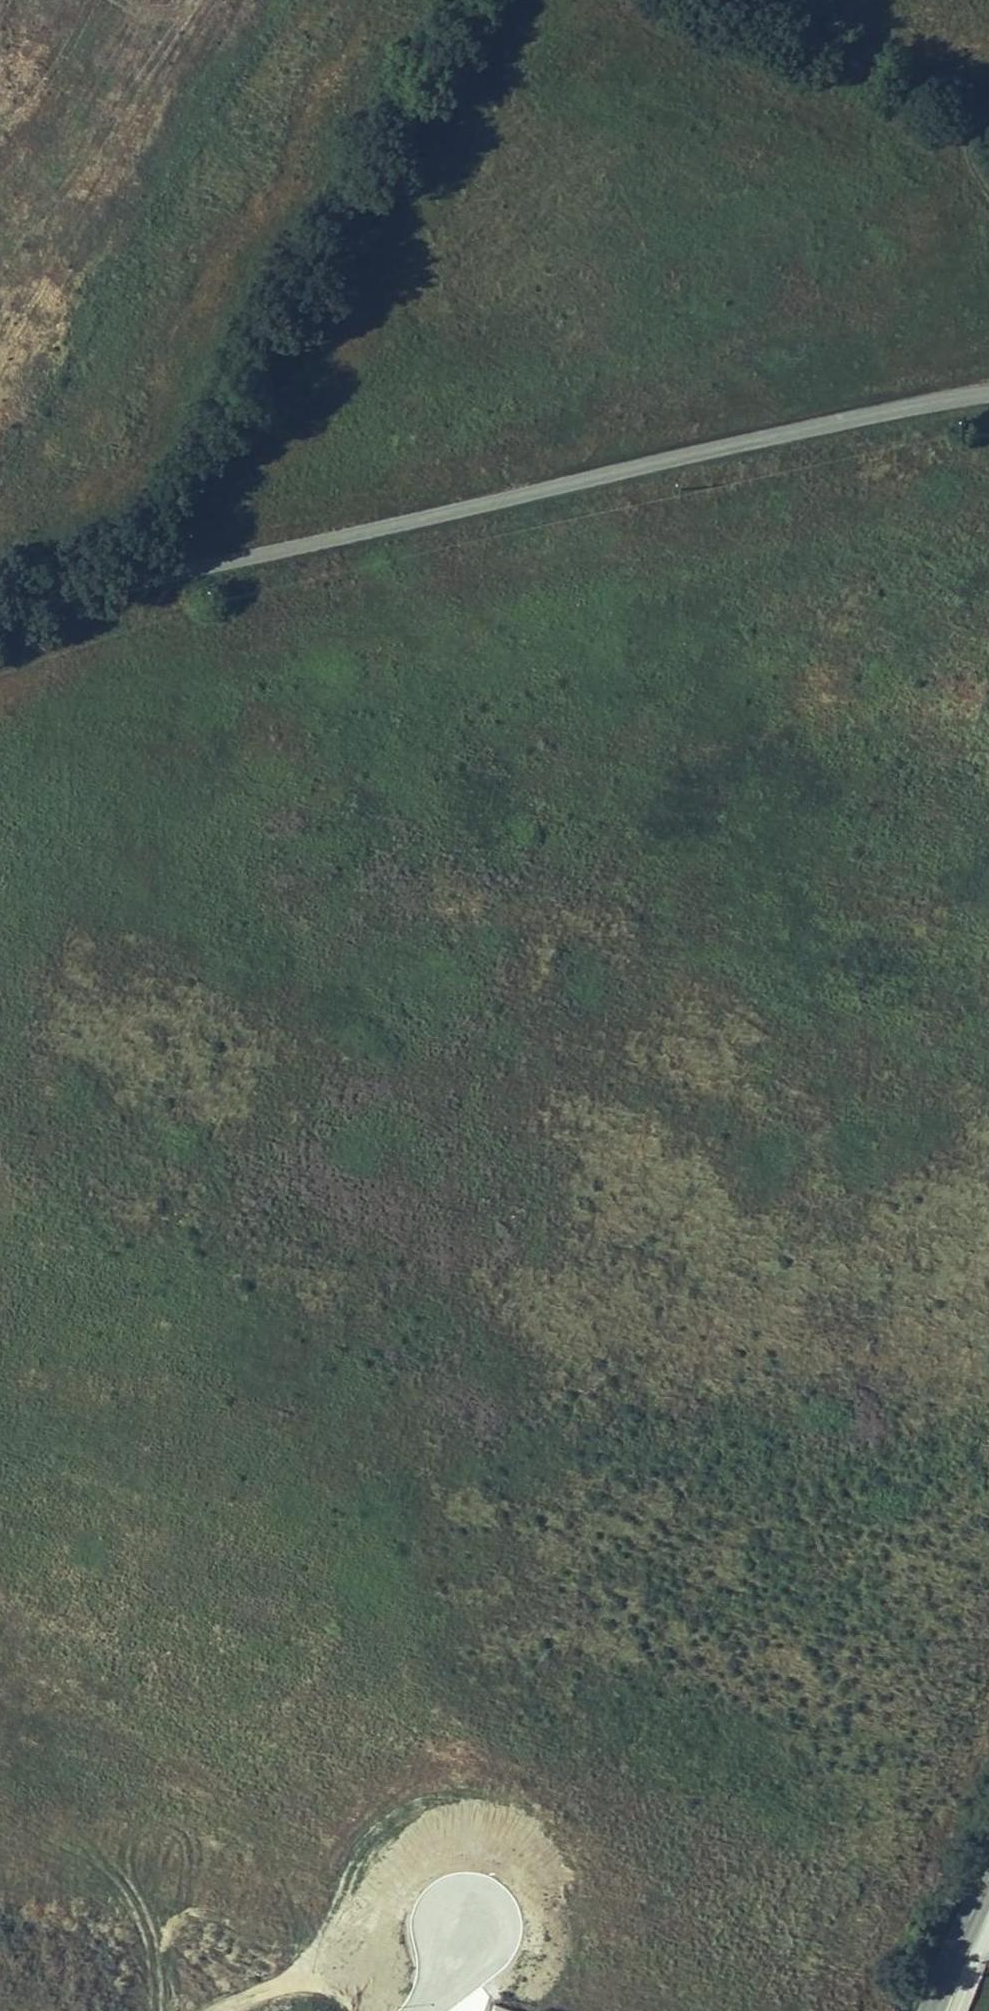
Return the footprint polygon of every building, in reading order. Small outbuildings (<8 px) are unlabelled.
[(525,2010),(492,2002),(489,2010),(525,2010)]
